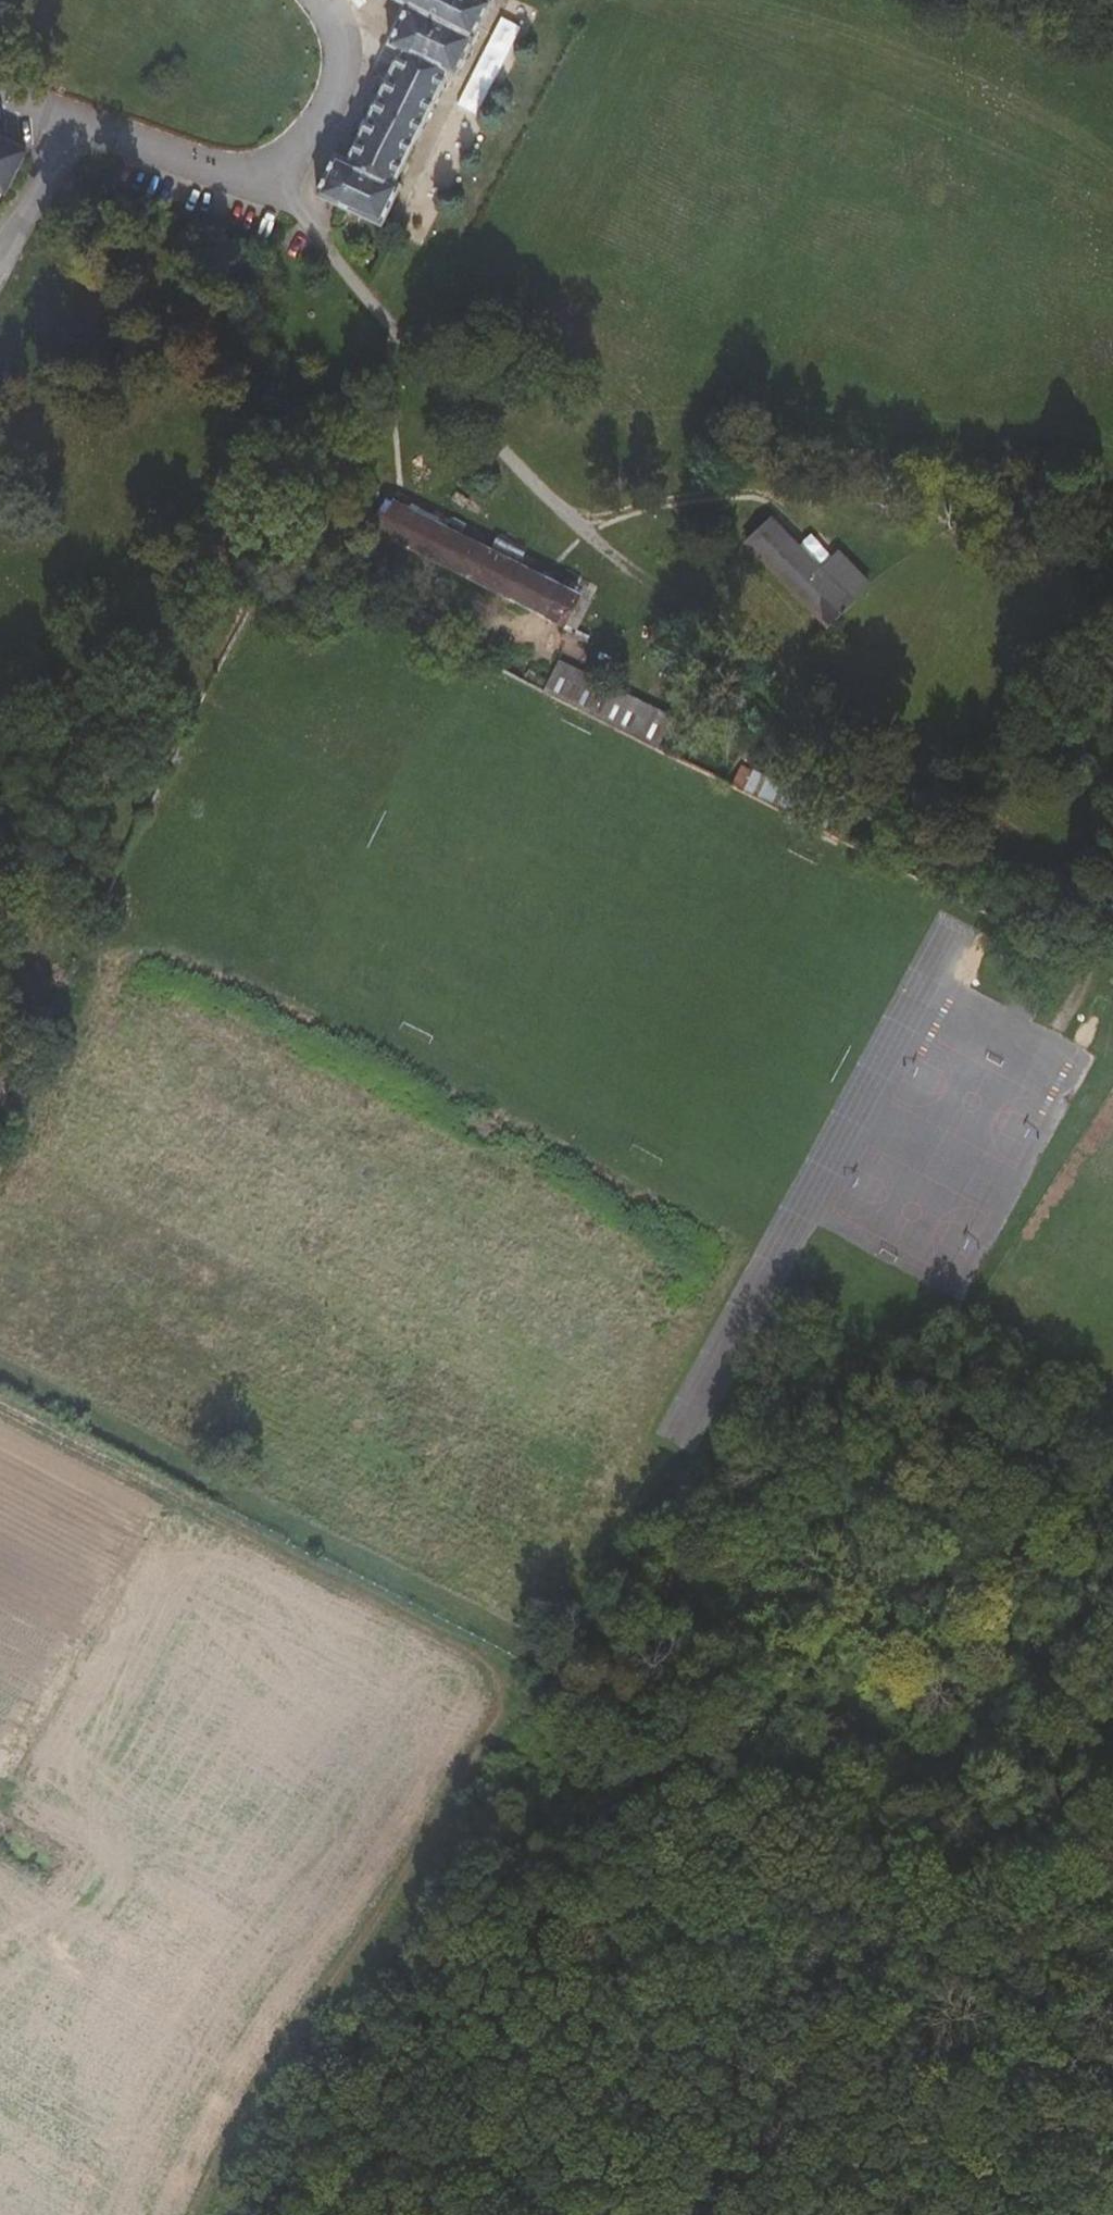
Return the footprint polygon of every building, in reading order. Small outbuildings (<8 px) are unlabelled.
[(405,7),(384,45),(397,52),(344,157),(334,153),(314,195),(382,228),(402,185),(395,181),(448,73),(456,78),(480,33),(474,30),(490,0),(392,0),(405,7)] [(3,196),(28,149),(0,136),(0,194),(3,196)] [(585,588),(386,490),(365,523),(523,606),(564,626),(585,588)] [(773,513),(742,539),(826,630),(873,584),(839,550),(822,564),(773,513)] [(558,659),(541,691),(658,750),(675,717),(558,659)] [(741,761),(728,785),(788,816),(801,791),(741,761)]
